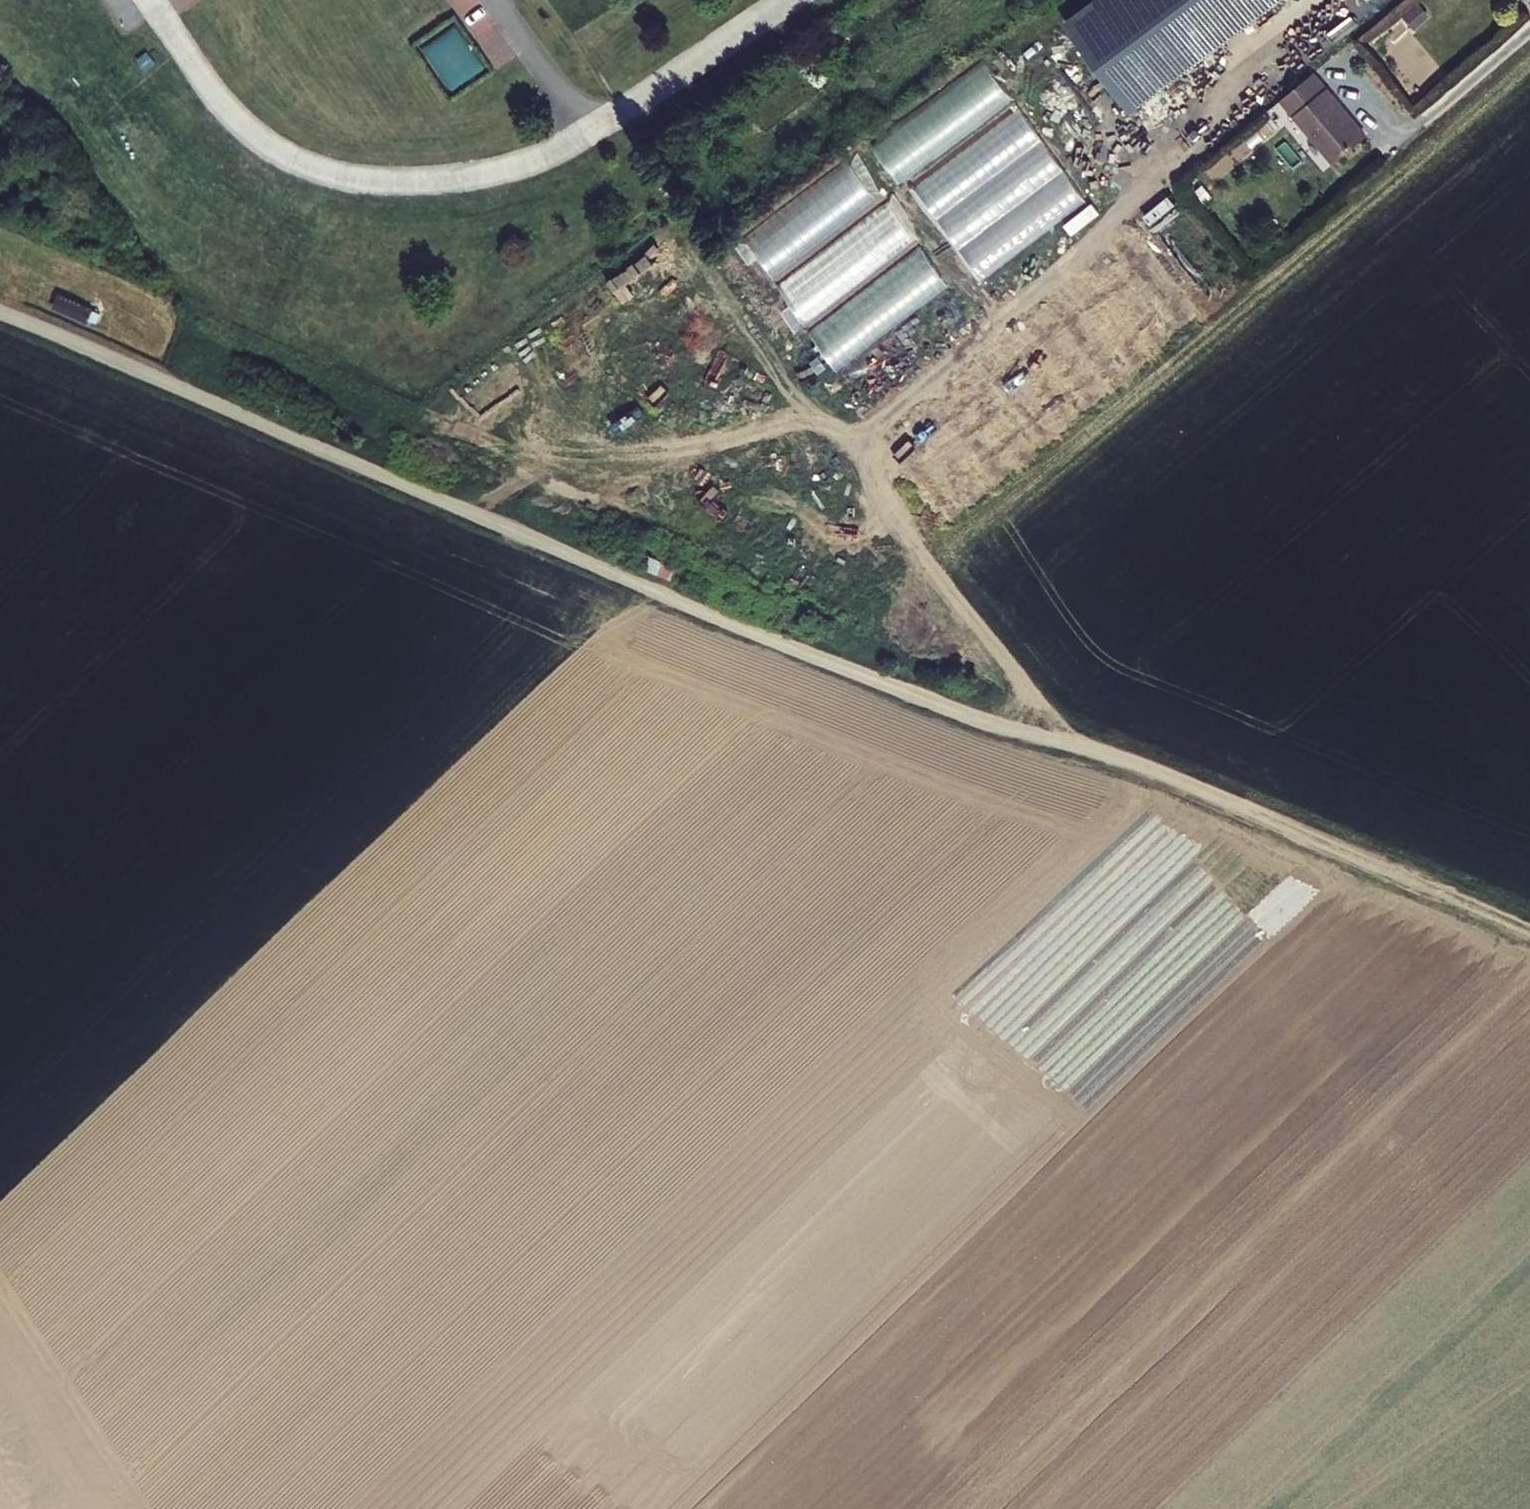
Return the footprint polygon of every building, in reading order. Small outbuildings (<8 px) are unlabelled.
[(1063,21),(1131,112),(1279,0),(1091,0),(1063,21)] [(869,144),(899,184),(1011,100),(981,60),(869,144)] [(1364,133),(1311,70),(1279,97),(1332,160),(1364,133)] [(734,241),(760,279),(881,197),(855,159),(734,241)] [(773,279),(797,319),(917,246),(892,206),(773,279)] [(833,369),(949,290),(922,249),(805,328),(833,369)] [(60,296),(54,309),(86,322),(91,309),(60,296)]
